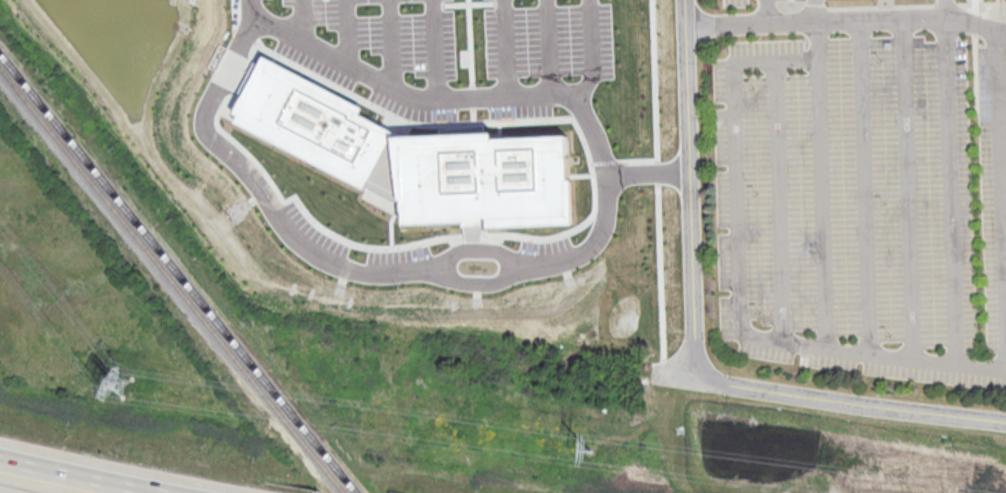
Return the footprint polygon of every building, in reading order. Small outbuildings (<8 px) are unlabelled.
[(574,223),(572,181),(569,179),(567,135),(492,139),(492,131),(483,132),(482,125),(440,127),(437,134),(404,136),(359,116),(365,104),(262,58),(237,114),(239,115),(234,126),(380,193),(393,192),(402,196),(403,225),(465,221),(466,229),(574,223)]
